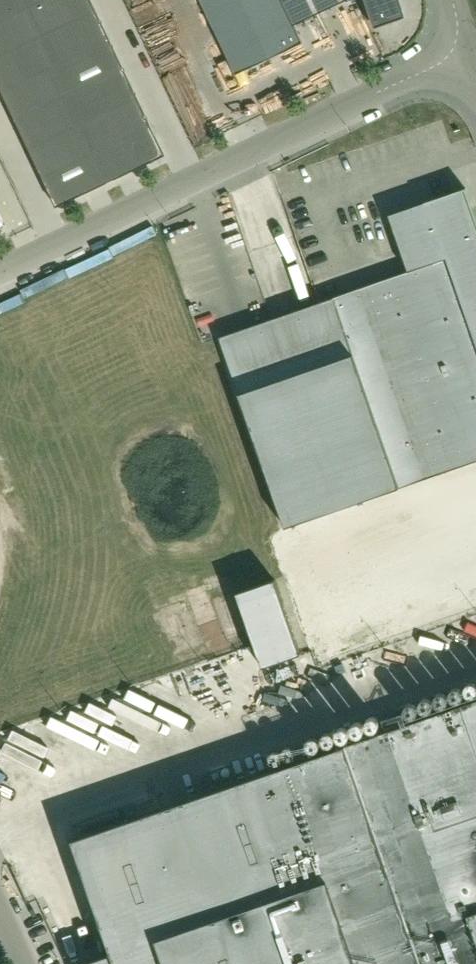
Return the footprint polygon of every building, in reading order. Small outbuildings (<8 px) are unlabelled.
[(57,206),(165,155),(91,0),(0,0),(0,87),(57,206)] [(246,69),(303,43),(295,25),(346,0),(213,0),(246,69)] [(369,11),(375,28),(405,17),(399,0),(365,0),(369,11)] [(475,461),(475,218),(466,188),(388,215),(408,272),(219,338),(285,526),(475,461)] [(250,588),(237,593),(262,667),(278,662),(301,654),(275,580),(250,588)] [(72,840),(112,955),(85,963),(475,963),(475,700),(461,705),(345,745),(72,840)]
